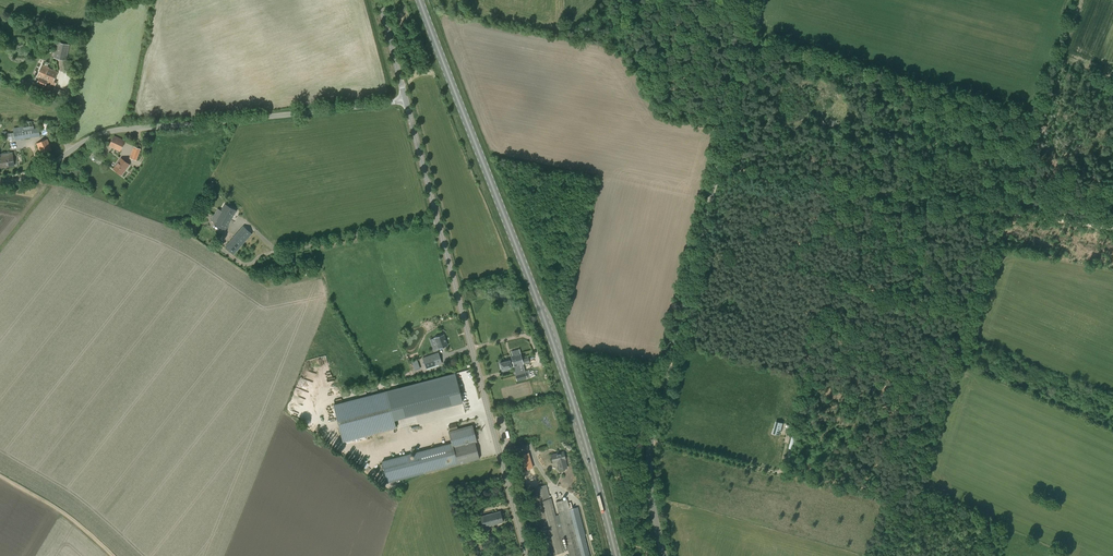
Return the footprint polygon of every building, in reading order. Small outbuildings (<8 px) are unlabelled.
[(66,61),(69,45),(57,42),(54,58),(66,61)] [(55,86),(57,81),(54,80),(57,72),(49,68),(42,65),(37,76),(41,78),(39,84),(44,87),(47,81),(52,83),(52,85),(55,86)] [(19,85),(27,89),(30,82),(22,79),(19,85)] [(15,140),(35,137),(34,129),(23,130),(14,132),(15,140)] [(114,136),(109,146),(120,151),(125,141),(114,136)] [(41,154),(51,150),(47,139),(37,143),(41,154)] [(136,160),(141,149),(134,147),(130,158),(136,160)] [(14,165),(13,156),(0,158),(0,168),(14,165)] [(121,175),(130,164),(121,158),(113,169),(121,175)] [(214,222),(214,223),(225,230),(236,211),(225,204),(218,216),(215,215),(211,221),(214,222)] [(243,226),(225,247),(233,254),(252,234),(245,228),(242,232),(240,230),(243,226)] [(448,345),(444,334),(434,337),(438,348),(448,345)] [(422,358),(426,369),(442,363),(438,352),(422,358)] [(512,361),(522,358),(520,353),(511,355),(512,359),(512,361)] [(527,378),(530,377),(528,370),(525,370),(523,364),(530,362),(528,357),(522,359),(522,358),(512,361),(514,366),(516,375),(515,375),(517,381),(527,378)] [(504,360),(504,362),(500,363),(502,370),(514,366),(512,361),(512,359),(509,360),(509,359),(504,360)] [(343,442),(396,428),(386,391),(333,405),(343,442)] [(782,423),(776,421),(773,433),(779,434),(782,423)] [(471,442),(475,441),(473,437),(475,436),(472,426),(449,432),(452,443),(459,441),(460,445),(471,442)] [(479,459),(475,441),(471,442),(460,445),(459,441),(452,443),(443,445),(449,467),(479,459)] [(565,459),(563,452),(551,455),(553,462),(557,461),(559,470),(567,468),(564,459),(565,459)] [(532,467),(528,453),(519,456),(523,470),(532,467)] [(559,515),(554,516),(546,484),(533,488),(547,545),(541,546),(544,555),(546,555),(550,555),(563,551),(560,538),(565,537),(559,515)] [(578,506),(569,509),(567,499),(555,502),(559,515),(565,537),(569,555),(590,555),(578,506)] [(483,527),(503,522),(500,511),(480,516),(483,527)] [(472,519),(471,519),(465,520),(468,531),(474,530),(472,519)]
